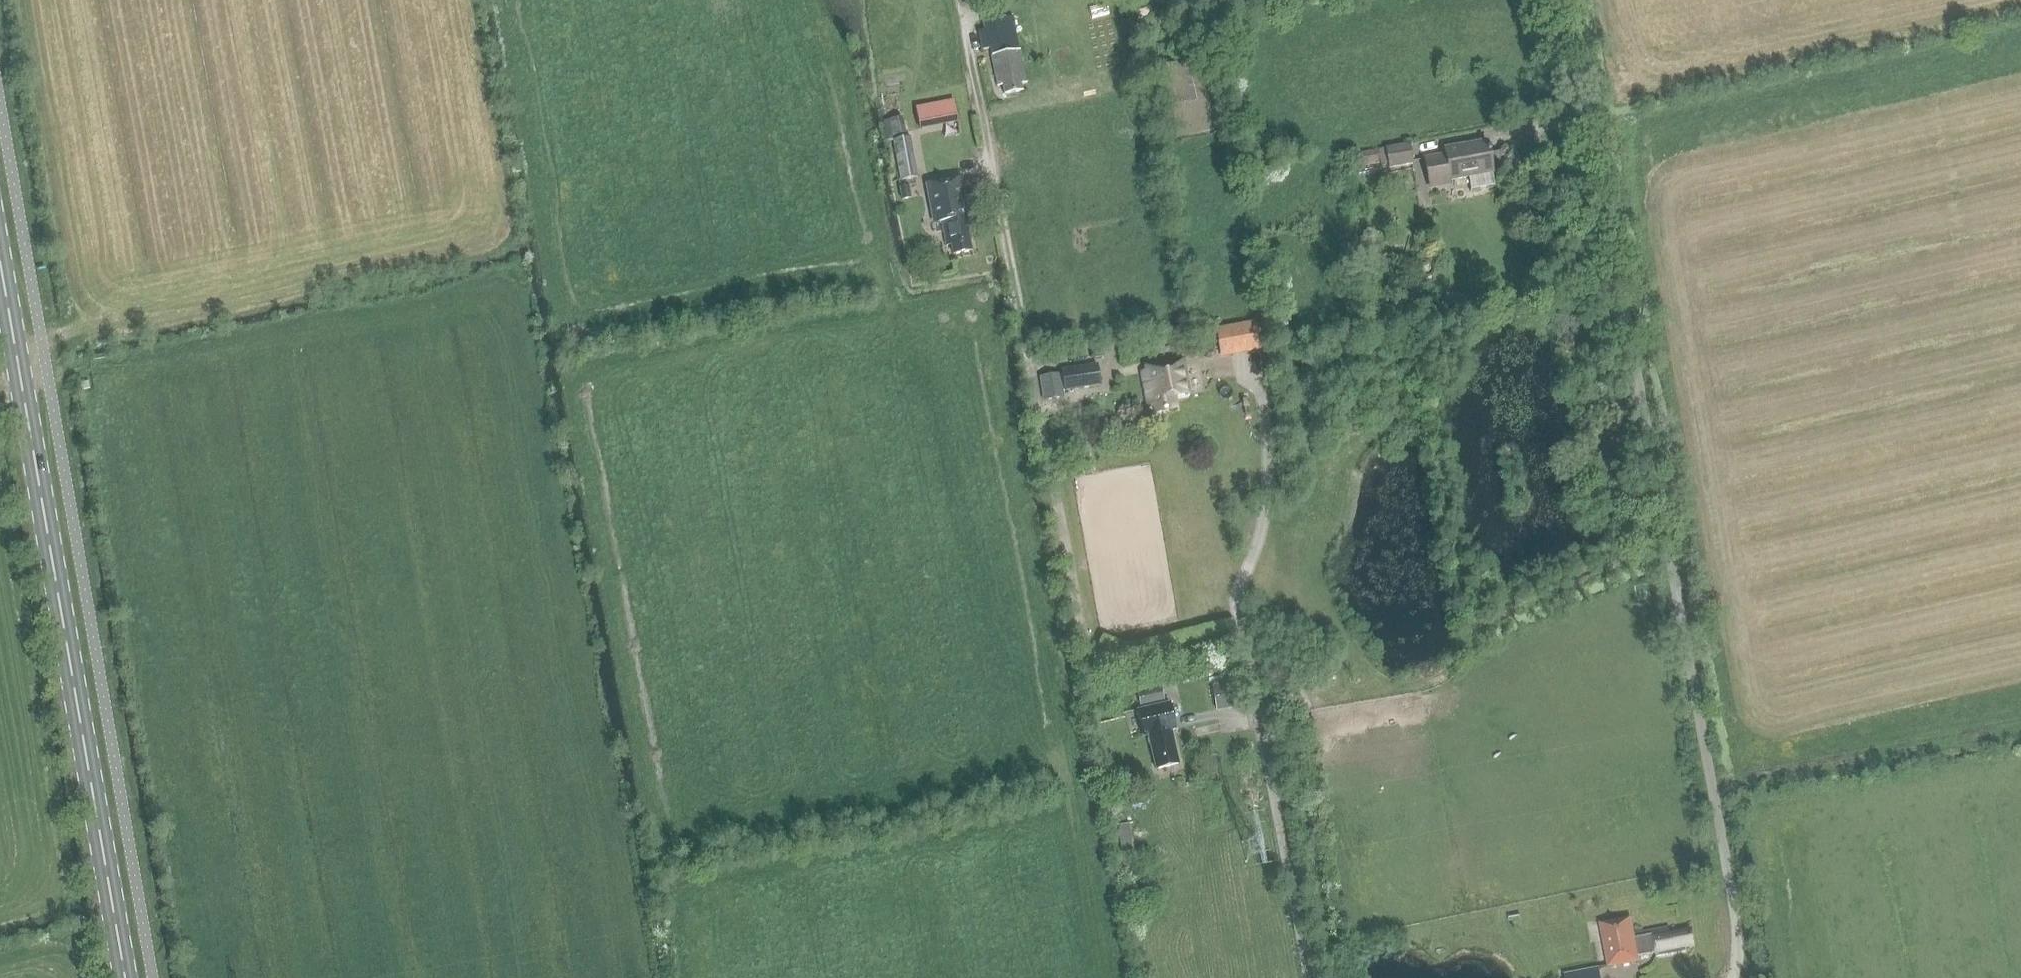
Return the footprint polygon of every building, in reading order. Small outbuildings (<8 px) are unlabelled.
[(1026,85),(1013,17),(982,23),(984,32),(978,33),(981,51),(990,49),(997,87),(1003,86),(1005,94),(1022,91),(1021,85),(1026,85)] [(1188,61),(1149,70),(1158,110),(1196,101),(1188,61)] [(951,116),(950,108),(923,113),(924,120),(951,116)] [(954,131),(964,129),(962,117),(952,118),(954,131)] [(907,135),(903,118),(883,122),(888,140),(907,135)] [(893,139),(900,178),(917,175),(909,136),(893,139)] [(1446,156),(1425,160),(1428,176),(1429,184),(1450,180),(1468,177),(1471,191),(1495,186),(1492,172),(1487,141),(1445,149),(1446,156)] [(1409,144),(1378,149),(1381,165),(1389,164),(1390,169),(1412,165),(1409,144)] [(1378,164),(1376,150),(1362,152),(1364,166),(1378,164)] [(961,178),(926,184),(932,217),(941,216),(942,222),(941,222),(945,246),(950,245),(952,255),(970,252),(967,231),(970,230),(961,178)] [(909,184),(900,185),(902,198),(911,197),(909,184)] [(1255,323),(1215,330),(1220,354),(1259,347),(1255,323)] [(1147,372),(1142,373),(1148,407),(1153,406),(1155,413),(1176,409),(1174,397),(1189,394),(1184,366),(1183,360),(1146,367),(1147,372)] [(1096,365),(1061,373),(1065,393),(1100,386),(1096,365)] [(1064,399),(1060,373),(1038,376),(1042,402),(1064,399)] [(1214,687),(1217,709),(1241,706),(1237,684),(1214,687)] [(1161,686),(1136,692),(1140,707),(1165,701),(1161,686)] [(1149,736),(1149,738),(1148,740),(1149,744),(1151,746),(1156,770),(1179,765),(1172,731),(1176,730),(1171,704),(1139,711),(1144,737),(1149,736)] [(1127,766),(1112,769),(1114,780),(1129,777),(1127,766)] [(1130,833),(1129,824),(1117,826),(1119,835),(1130,833)] [(1655,957),(1685,950),(1684,945),(1692,944),(1689,928),(1669,933),(1668,927),(1632,934),(1628,919),(1600,925),(1609,967),(1637,961),(1636,955),(1654,952),(1655,957)]
